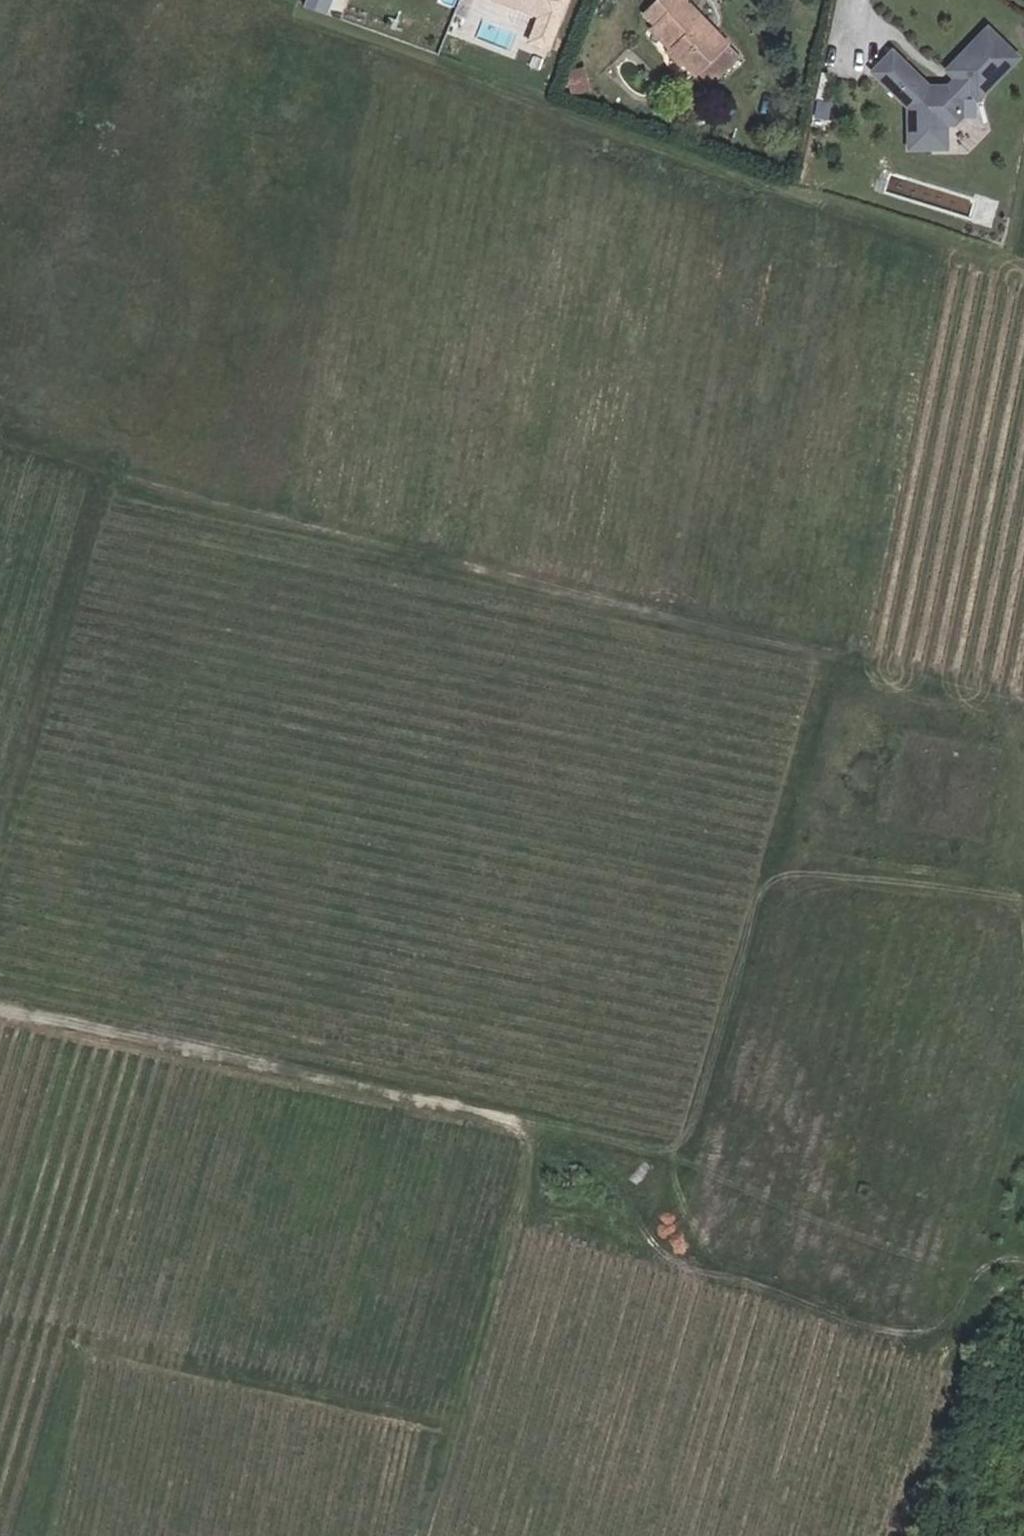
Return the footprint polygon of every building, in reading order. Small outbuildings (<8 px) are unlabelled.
[(491,2),(533,14),(525,43),(556,51),(570,0),(492,0),(491,2)] [(730,42),(693,0),(642,0),(652,13),(644,20),(661,40),(676,56),(692,74),(730,42)] [(919,78),(882,43),(864,62),(888,86),(900,86),(899,138),(920,138),(920,115),(935,115),(945,115),(957,103),(953,86),(961,78),(969,85),(1009,44),(980,16),(940,57),(949,65),(940,74),(919,78)] [(668,62),(676,56),(661,40),(655,46),(668,62)] [(602,93),(610,90),(600,74),(593,79),(602,93)] [(935,115),(920,115),(920,138),(935,139),(935,115)]
